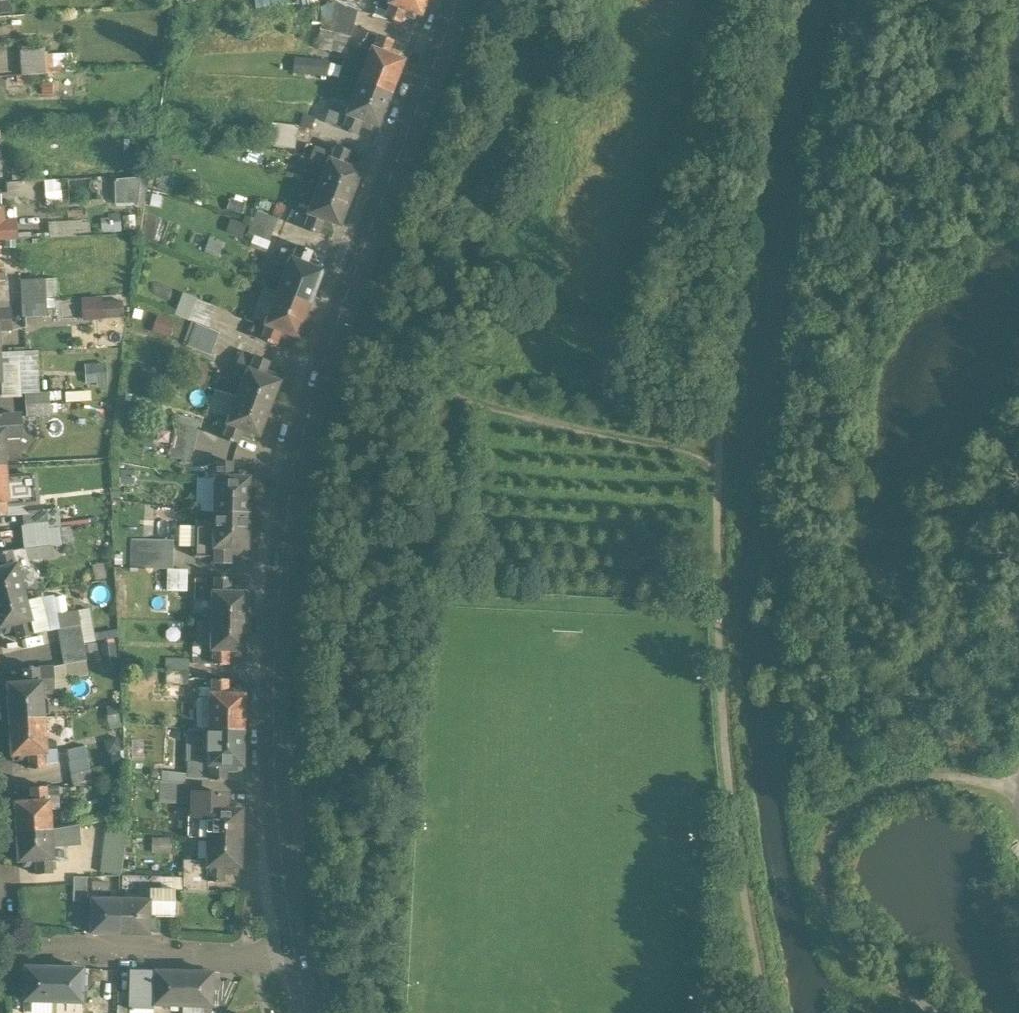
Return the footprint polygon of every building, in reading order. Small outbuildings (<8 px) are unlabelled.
[(327,34),(336,36),(333,47),(346,50),(357,0),(335,0),(327,34)] [(387,4),(390,6),(385,17),(399,23),(402,16),(413,20),(415,15),(420,17),(426,0),(389,0),(387,4)] [(392,42),(378,37),(373,50),(370,50),(358,83),(390,94),(403,62),(397,60),(400,54),(389,50),(392,42)] [(44,49),(20,51),(21,75),(45,74),(45,73),(44,55),(44,49)] [(64,54),(44,55),(45,73),(65,72),(64,54)] [(293,72),(328,75),(329,63),(294,60),(293,72)] [(14,75),(5,76),(6,87),(15,86),(14,75)] [(390,94),(358,83),(348,109),(345,116),(347,116),(342,129),(357,135),(360,127),(370,132),(372,126),(377,128),(390,94)] [(348,109),(333,104),(325,123),(342,129),(347,116),(345,116),(348,109)] [(316,119),(306,115),(302,128),(312,131),(316,119)] [(299,127),(277,124),(274,147),(296,150),(299,127)] [(350,153),(336,148),(332,156),(330,161),(328,160),(325,168),(317,187),(349,199),(355,182),(356,182),(360,173),(355,171),(357,165),(347,161),(350,153)] [(332,156),(315,150),(310,162),(325,168),(328,160),(330,161),(332,156)] [(114,181),(115,204),(139,203),(141,179),(114,181)] [(60,180),(45,181),(47,204),(62,203),(60,180)] [(349,199),(317,187),(308,212),(307,214),(309,215),(307,220),(304,227),(303,228),(310,230),(309,232),(312,233),(313,232),(318,234),(321,226),(332,230),(334,225),(339,227),(343,217),(342,217),(349,199)] [(285,207),(277,204),(273,215),(281,218),(285,207)] [(308,212),(298,209),(296,215),(307,220),(309,215),(307,214),(308,212)] [(277,219),(256,211),(252,222),(273,230),(277,219)] [(101,219),(102,234),(120,232),(119,213),(110,214),(110,218),(101,219)] [(123,216),(123,232),(135,232),(134,215),(123,216)] [(307,220),(296,215),(293,222),(304,227),(307,220)] [(16,241),(14,218),(0,218),(0,242),(16,241)] [(50,220),(50,235),(90,234),(90,219),(50,220)] [(273,230),(252,222),(247,233),(268,241),(273,230)] [(303,249),(296,246),(293,255),(291,260),(290,259),(287,267),(277,292),(308,304),(317,281),(318,281),(322,271),(317,269),(319,264),(308,260),(311,252),(305,250),(306,249),(303,248),(303,249)] [(293,255),(282,251),(279,257),(277,263),(287,267),(290,259),(291,260),(293,255)] [(44,281),(20,282),(21,307),(45,306),(44,281)] [(308,304),(277,292),(265,323),(264,325),(267,327),(262,340),(277,345),(280,337),(291,341),(293,336),(296,338),(300,328),(299,328),(308,304)] [(183,319),(188,321),(196,300),(191,298),(183,319)] [(105,319),(123,318),(122,302),(103,304),(103,299),(82,301),(83,323),(105,321),(105,319)] [(217,308),(196,300),(188,321),(209,329),(217,308)] [(45,306),(21,307),(22,319),(46,318),(45,306)] [(142,312),(134,310),(132,319),(140,320),(142,312)] [(172,322),(157,317),(152,332),(166,337),(172,322)] [(265,323),(256,319),(250,335),(262,340),(267,327),(264,325),(265,323)] [(219,333),(196,325),(196,324),(192,323),(183,345),(188,346),(187,347),(210,356),(219,333)] [(255,358),(243,354),(236,373),(245,376),(248,370),(251,371),(255,358)] [(270,364),(255,358),(251,371),(248,370),(245,376),(237,398),(270,409),(279,382),(275,381),(277,376),(267,372),(270,364)] [(106,363),(85,364),(86,384),(106,383),(106,363)] [(0,369),(0,399),(19,398),(17,368),(0,369)] [(49,393),(28,394),(28,406),(49,405),(49,393)] [(270,409),(237,398),(228,422),(227,425),(229,425),(227,429),(224,438),(239,444),(242,437),(252,441),(254,435),(259,437),(270,409)] [(28,406),(26,407),(26,417),(50,416),(49,405),(28,406)] [(19,416),(0,417),(1,431),(2,431),(3,438),(21,436),(19,416)] [(228,422),(218,418),(215,425),(227,429),(229,425),(227,425),(228,422)] [(199,428),(176,423),(171,446),(194,451),(199,428)] [(194,451),(171,446),(169,458),(192,462),(194,451)] [(218,464),(204,469),(204,480),(215,480),(215,478),(218,478),(218,464)] [(234,465),(218,464),(218,478),(215,478),(215,480),(214,513),(248,514),(249,479),(245,478),(245,473),(234,472),(234,465)] [(17,499),(6,500),(6,502),(5,502),(6,508),(17,507),(17,499)] [(46,511),(22,514),(24,526),(47,523),(46,511)] [(248,514),(214,513),(214,527),(214,549),(216,549),(216,559),(216,563),(231,564),(231,556),(242,556),(243,550),(248,550),(248,514)] [(47,523),(24,526),(25,539),(49,536),(48,529),(47,523)] [(214,527),(197,527),(196,559),(216,559),(216,549),(214,549),(214,527)] [(58,528),(48,529),(49,536),(50,548),(59,546),(58,528)] [(49,536),(25,539),(26,550),(50,548),(49,536)] [(172,542),(136,541),(132,541),(132,569),(136,569),(172,571),(172,542)] [(23,550),(12,556),(14,566),(16,565),(18,572),(28,569),(23,550)] [(0,556),(0,600),(23,594),(18,572),(16,565),(14,566),(12,556),(11,553),(0,556)] [(231,579),(215,579),(215,583),(214,593),(212,593),(212,599),(212,622),(246,623),(247,594),(241,594),(241,589),(231,589),(231,579)] [(215,583),(196,583),(196,595),(202,595),(202,599),(212,599),(212,593),(214,593),(215,583)] [(0,600),(0,630),(3,630),(4,635),(15,633),(16,640),(32,636),(28,623),(31,623),(29,616),(23,594),(0,600)] [(38,613),(29,616),(31,623),(28,623),(32,636),(44,633),(43,631),(38,613)] [(246,623),(212,622),(211,651),(214,651),(213,665),(229,665),(229,657),(240,658),(240,652),(245,652),(246,623)] [(79,626),(56,631),(58,642),(81,638),(79,626)] [(134,634),(118,635),(119,660),(135,659),(134,634)] [(81,638),(58,642),(63,666),(70,665),(86,661),(81,638)] [(166,660),(166,672),(186,672),(186,660),(166,660)] [(63,666),(49,669),(50,686),(50,691),(71,690),(70,665),(63,666)] [(49,669),(38,670),(39,684),(40,684),(40,687),(50,686),(49,669)] [(38,670),(21,671),(22,679),(12,680),(12,686),(6,686),(8,722),(42,720),(41,692),(40,687),(40,684),(39,684),(38,670)] [(186,672),(177,672),(177,684),(186,684),(186,672)] [(228,681),(213,681),(213,690),(212,695),(210,695),(210,698),(209,731),(243,733),(244,696),(239,696),(239,690),(228,690),(228,681)] [(42,720),(8,722),(10,757),(16,756),(16,762),(28,761),(29,770),(45,769),(44,755),(42,720)] [(187,731),(186,779),(195,779),(195,762),(208,762),(209,731),(187,731)] [(243,733),(209,731),(208,762),(208,766),(210,767),(209,780),(226,781),(227,773),(237,773),(238,768),(242,768),(243,733)] [(94,798),(84,748),(57,754),(61,805),(94,798)] [(208,762),(195,762),(195,779),(209,780),(210,767),(208,766),(208,762)] [(186,774),(177,773),(175,784),(185,786),(186,774)] [(175,784),(161,783),(159,796),(163,796),(163,801),(183,803),(185,786),(175,784)] [(29,791),(30,798),(18,798),(19,803),(13,804),(15,832),(49,832),(48,804),(47,804),(46,790),(29,791)] [(225,797),(194,797),(194,818),(188,818),(188,839),(207,839),(240,839),(240,821),(241,821),(241,810),(236,810),(237,804),(225,804),(225,797)] [(77,827),(49,832),(50,847),(79,844),(77,827)] [(49,832),(15,832),(17,863),(22,863),(23,868),(34,868),(34,876),(51,875),(51,862),(50,847),(49,832)] [(124,834),(105,832),(99,873),(118,876),(124,834)] [(240,839),(207,839),(206,862),(206,869),(209,869),(209,882),(224,882),(224,875),(235,875),(235,868),(240,868),(240,858),(240,839)] [(206,862),(184,862),(184,895),(208,895),(209,882),(209,869),(206,869),(206,862)] [(86,879),(72,878),(71,902),(84,903),(86,879)] [(98,887),(90,887),(90,899),(98,899),(98,887)] [(149,889),(140,889),(139,901),(149,901),(149,889)] [(175,891),(160,890),(159,902),(149,901),(148,917),(154,918),(154,916),(174,916),(175,891)] [(98,899),(90,899),(89,916),(84,915),(84,926),(89,926),(89,933),(118,934),(119,900),(98,899)] [(139,901),(119,900),(118,934),(147,935),(148,928),(153,928),(154,918),(148,917),(149,901),(139,901)] [(22,1002),(51,1003),(52,969),(23,968),(23,974),(17,974),(16,986),(22,986),(22,1002)] [(81,970),(52,969),(51,1003),(80,1003),(80,988),(87,988),(87,976),(81,976),(81,970)] [(153,972),(129,971),(128,992),(128,1008),(152,1009),(152,1006),(153,972)] [(182,973),(153,972),(152,1006),(161,1006),(170,1006),(181,1006),(182,973)] [(211,974),(182,973),(181,1006),(201,1007),(210,1007),(211,991),(217,991),(217,980),(211,979),(211,974)] [(116,991),(115,1012),(128,1012),(128,1008),(128,992),(116,991)] [(51,1003),(51,1012),(71,1012),(72,1003),(51,1003)] [(72,1003),(71,1012),(79,1012),(80,1003),(72,1003)]
